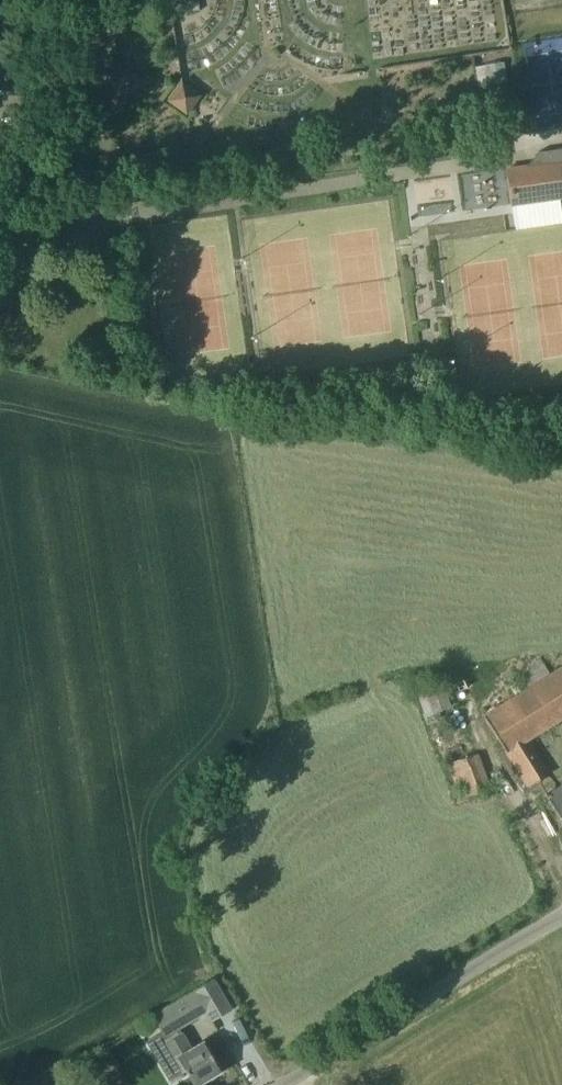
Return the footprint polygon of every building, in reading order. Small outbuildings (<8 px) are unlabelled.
[(182,80),(181,81),(167,100),(187,115),(201,94),(182,80)] [(538,151),(540,165),(506,169),(514,228),(561,222),(561,213),(560,197),(561,197),(561,148),(538,151)] [(516,693),(482,714),(528,787),(551,773),(530,740),(561,720),(561,664),(516,693)] [(456,759),(463,792),(486,787),(479,754),(456,759)] [(545,794),(561,821),(561,783),(545,794)] [(178,1026),(206,1010),(212,1021),(232,1010),(214,979),(153,1015),(168,1041),(164,1043),(182,1073),(185,1071),(194,1084),(197,1084),(221,1071),(203,1041),(192,1047),(183,1031),(182,1032),(178,1026)]
